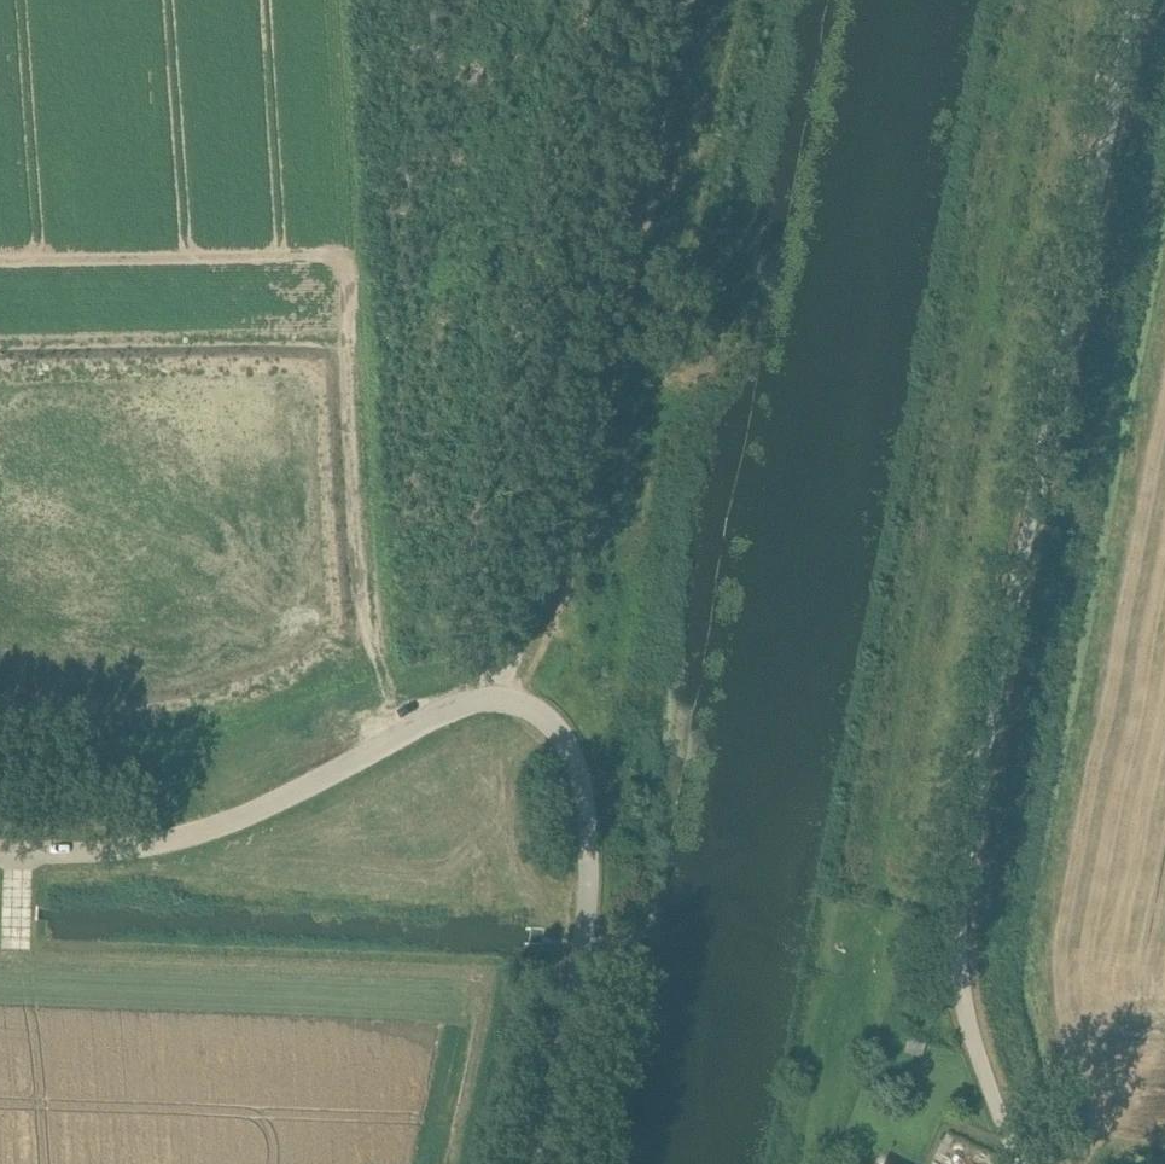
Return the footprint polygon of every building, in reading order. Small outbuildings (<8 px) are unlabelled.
[(909,1039),(905,1052),(921,1057),(925,1044),(926,1042),(909,1037),(909,1039)]
